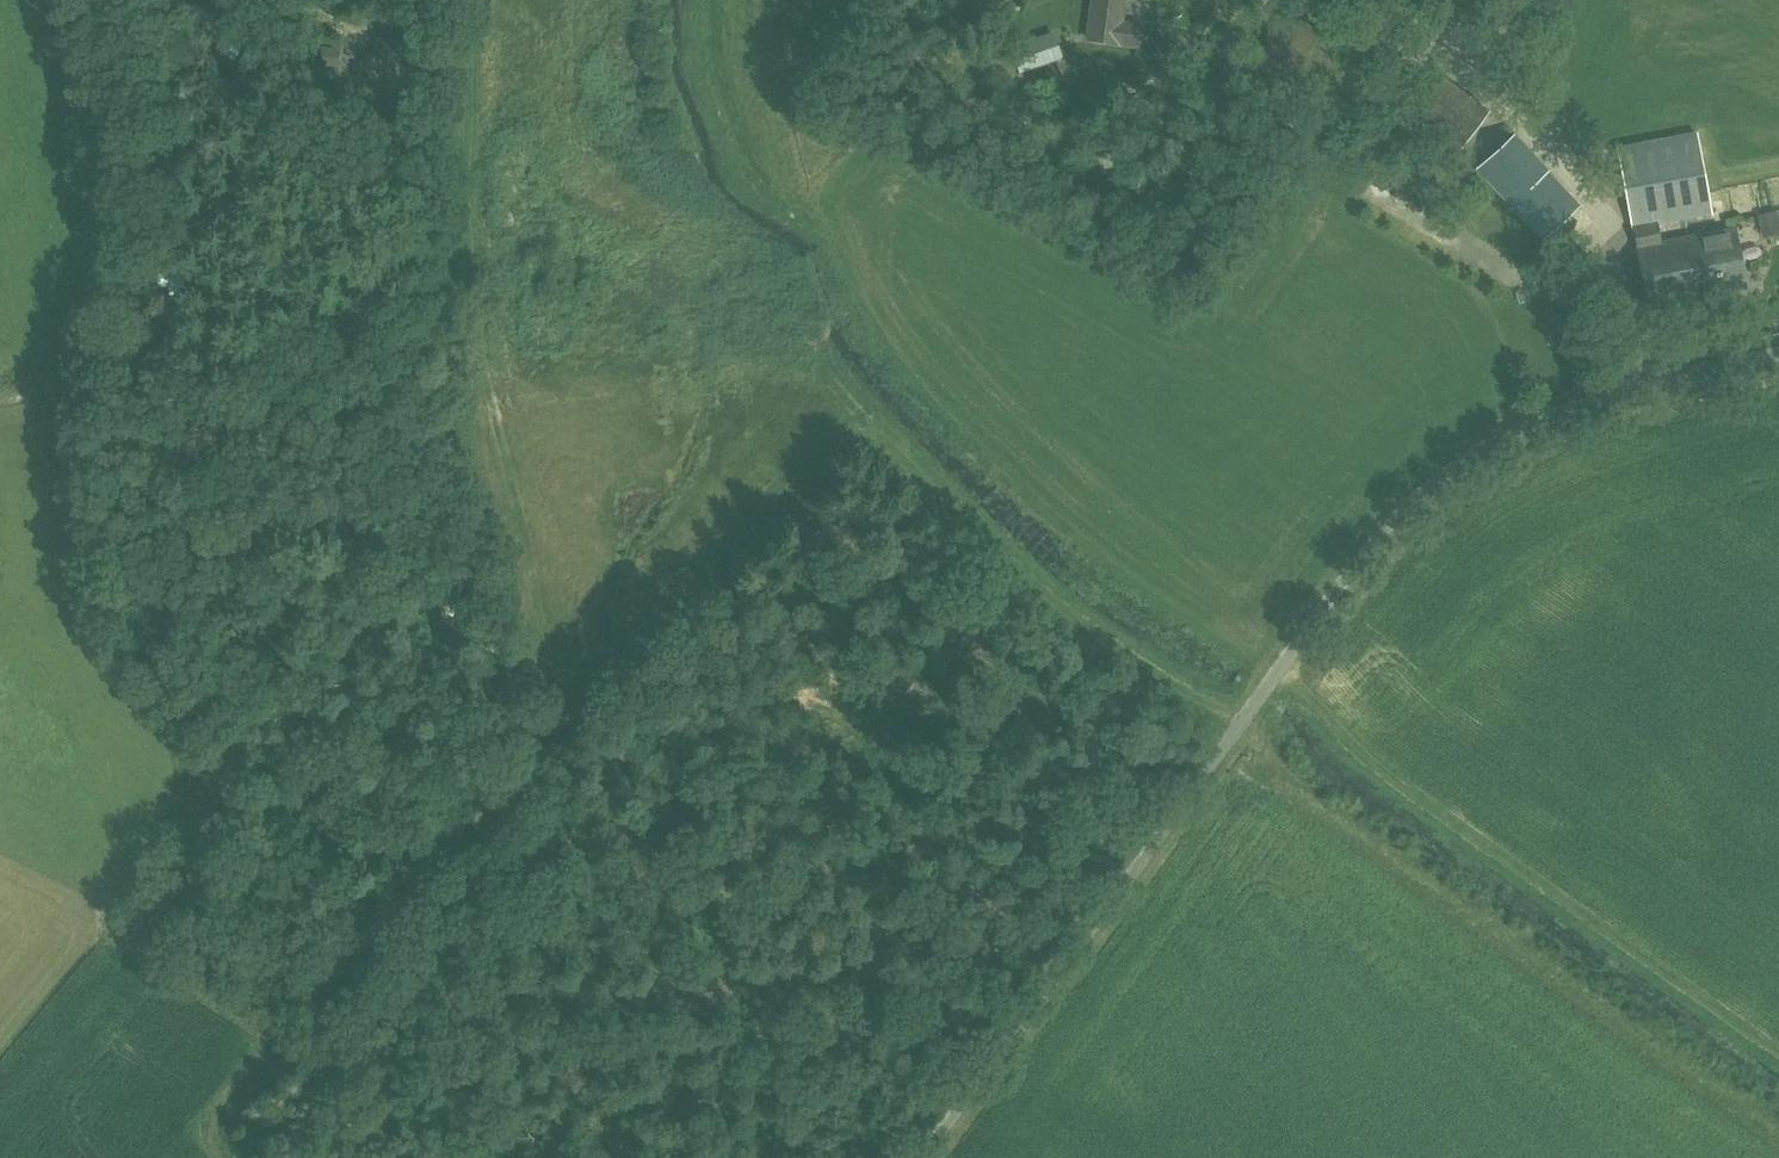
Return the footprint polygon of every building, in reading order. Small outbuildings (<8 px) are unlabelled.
[(1142,25),(1121,22),(1124,0),(1093,0),(1089,39),(1139,45),(1142,25)] [(1050,60),(1042,37),(1012,47),(1020,70),(1050,60)] [(337,44),(323,43),(322,59),(336,60),(337,44)] [(1448,165),(1458,154),(1457,153),(1480,122),(1490,109),(1444,75),(1435,87),(1415,72),(1404,87),(1390,76),(1367,108),(1448,165)] [(1633,227),(1657,223),(1712,212),(1697,132),(1617,148),(1632,227),(1633,227)] [(1477,167),(1544,239),(1557,226),(1525,192),(1548,170),(1514,134),(1477,167)] [(1760,211),(1765,232),(1778,228),(1778,214),(1777,207),(1760,211)] [(1657,223),(1633,227),(1648,304),(1747,285),(1736,229),(1660,243),(1657,223)] [(324,779),(307,774),(304,783),(322,788),(324,779)] [(679,890),(700,895),(702,886),(697,885),(698,881),(692,880),(692,882),(681,880),(679,890)]
